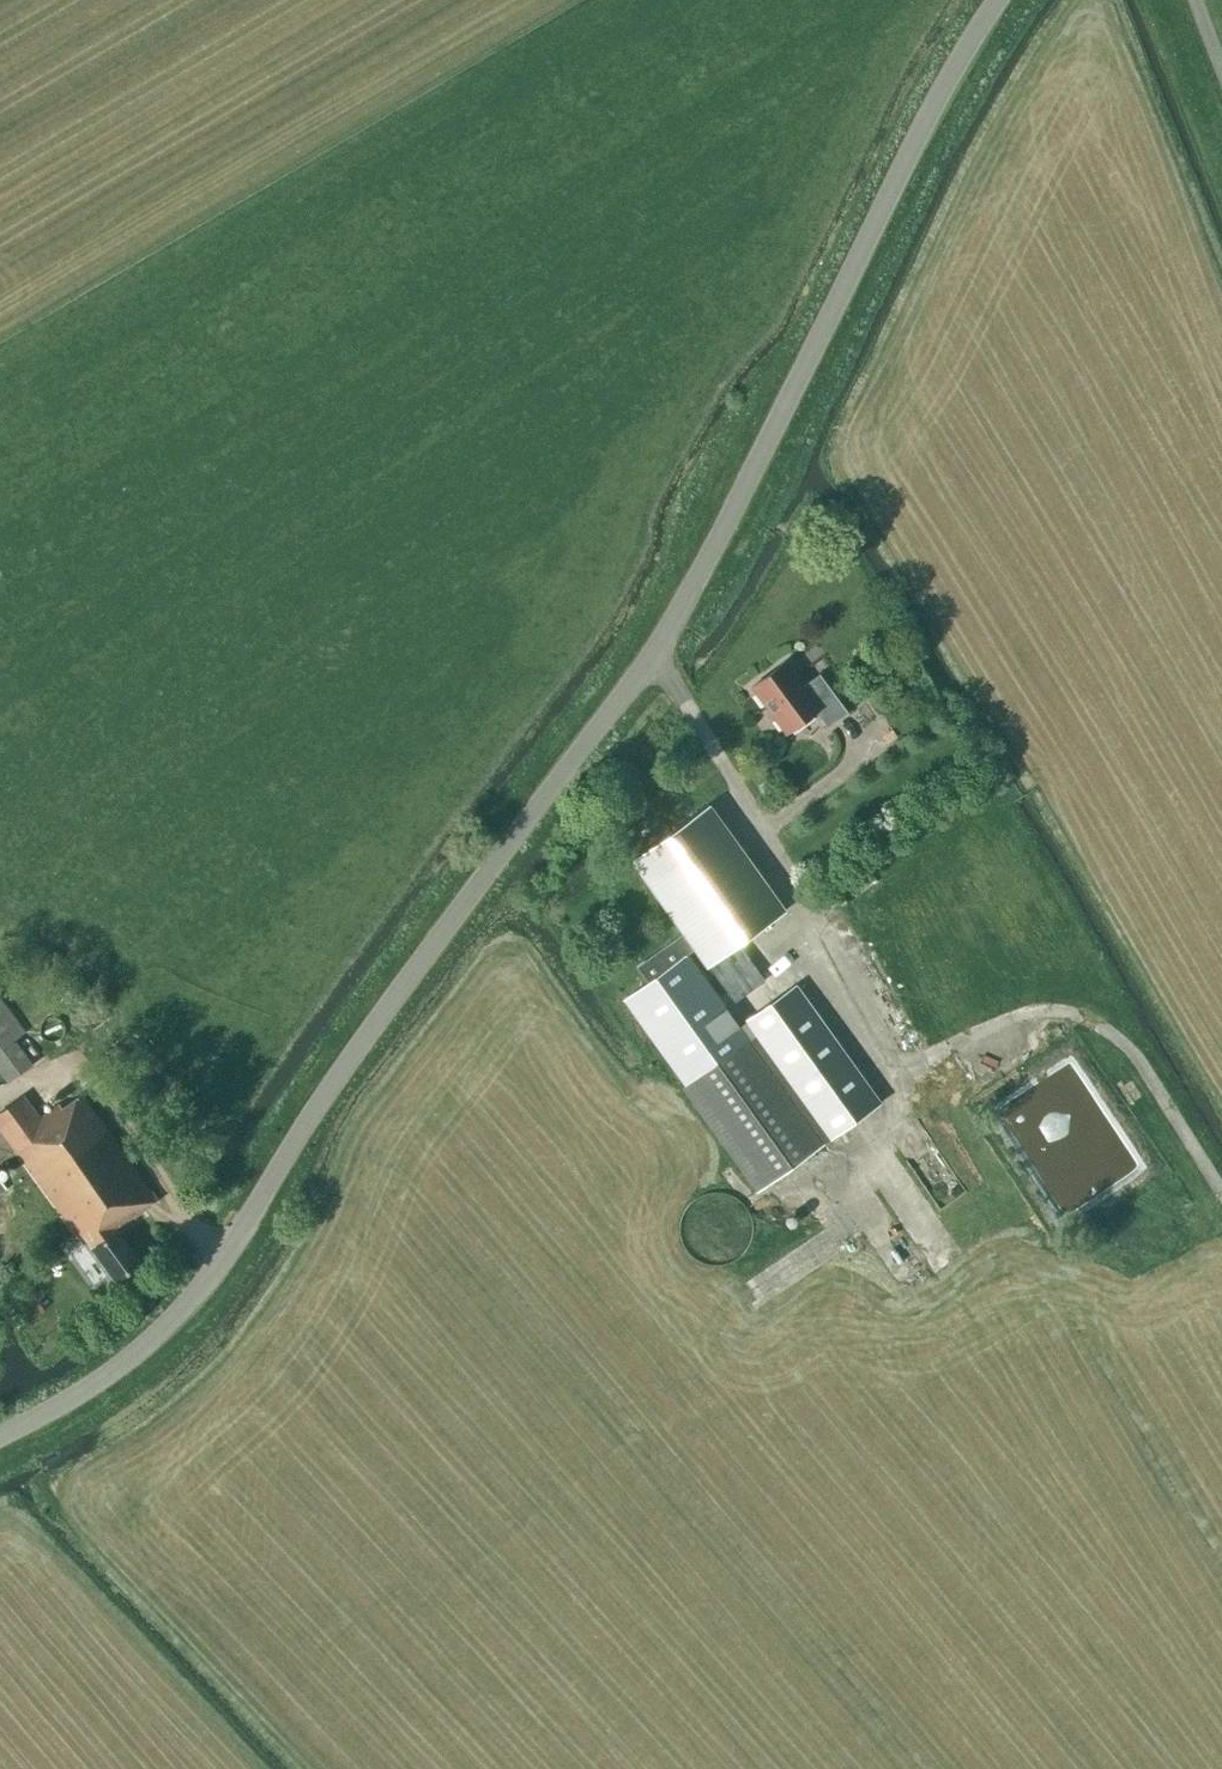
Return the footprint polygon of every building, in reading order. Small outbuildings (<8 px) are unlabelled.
[(806,685),(788,661),(754,687),(788,732),(818,710),(830,726),(850,711),(822,673),(806,685)] [(778,997),(739,943),(787,909),(711,803),(631,861),(683,932),(635,966),(647,983),(624,999),(760,1189),(823,1144),(831,1139),(745,1020),(778,997)] [(745,1020),(831,1139),(883,1102),(798,983),(778,997),(745,1020)] [(9,1083),(33,1066),(14,1041),(26,1032),(0,998),(0,1071),(9,1083)] [(16,1152),(77,1239),(82,1235),(116,1282),(141,1264),(118,1231),(158,1202),(81,1095),(62,1109),(59,1105),(41,1118),(23,1095),(0,1112),(0,1164),(16,1152)]
